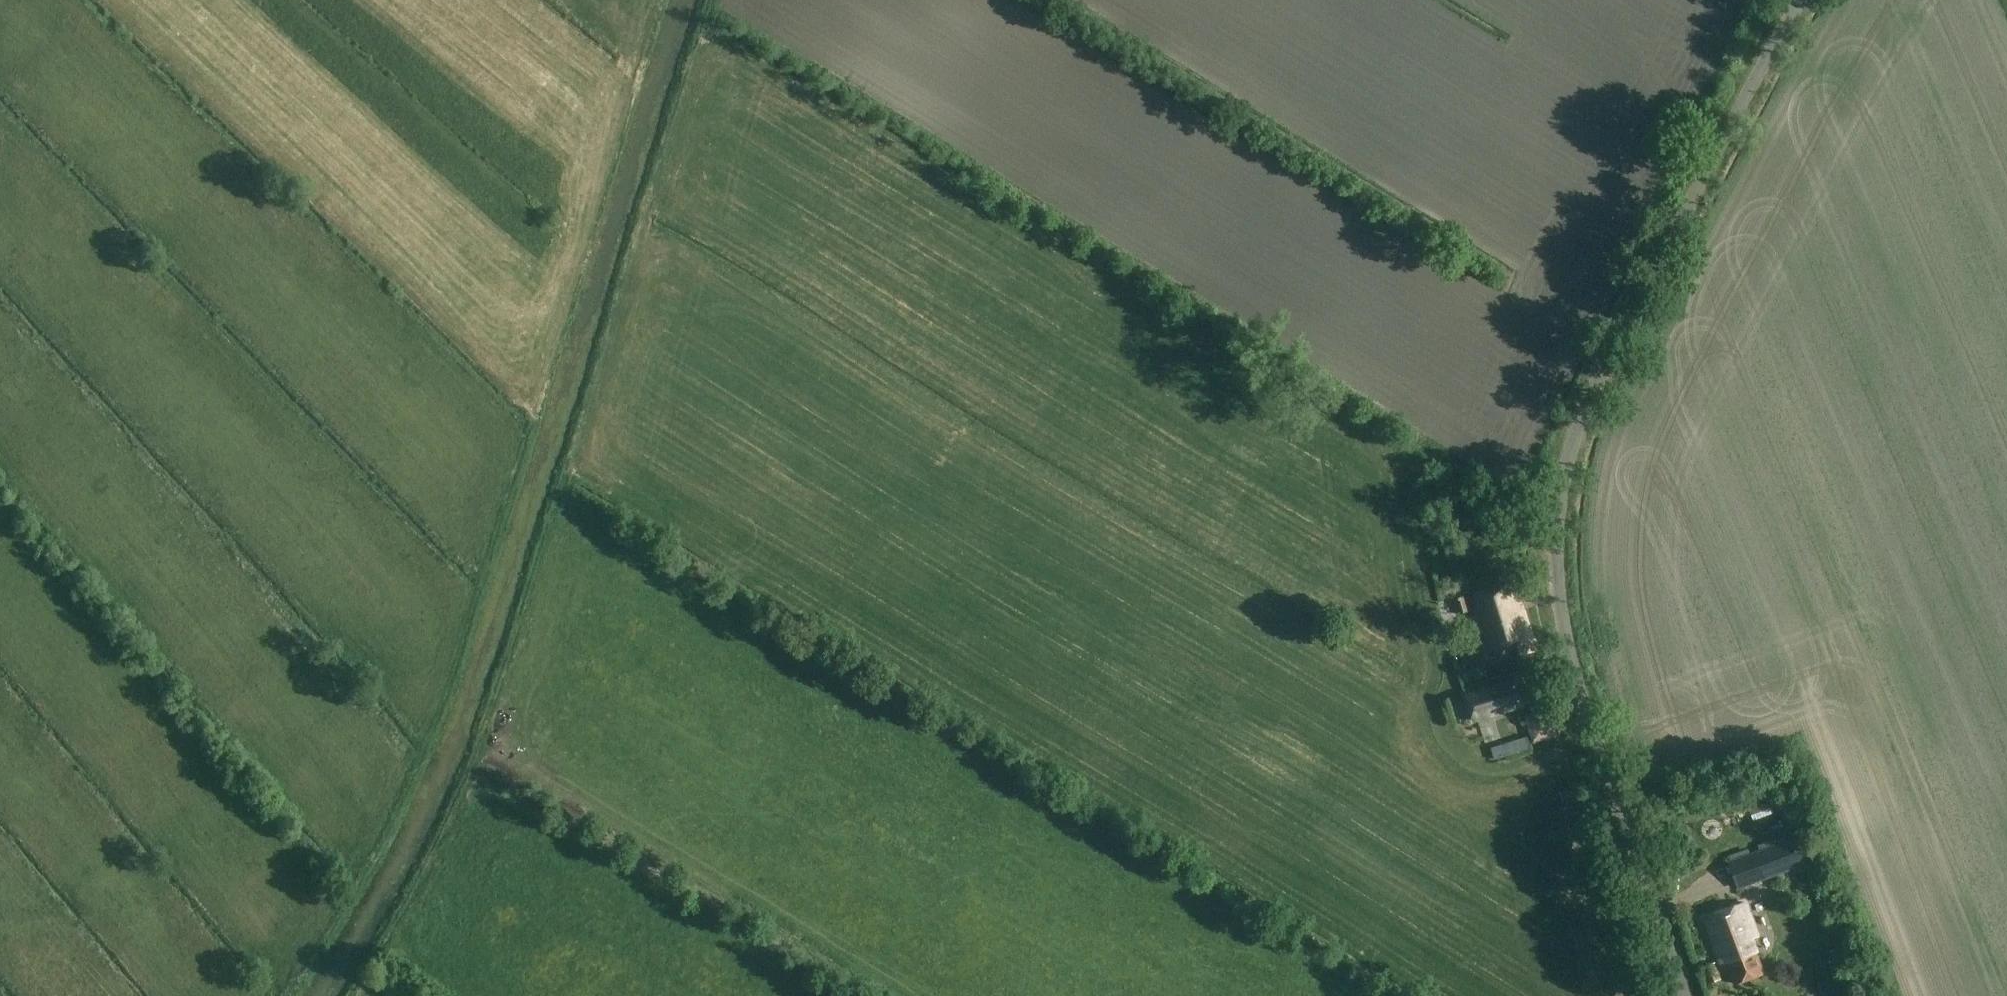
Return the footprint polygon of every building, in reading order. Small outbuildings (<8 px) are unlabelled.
[(1475,611),(1481,632),(1484,632),(1486,640),(1483,640),(1487,652),(1518,643),(1522,658),(1538,653),(1522,601),(1517,603),(1511,582),(1475,593),(1480,609),(1475,611)] [(1474,722),(1529,705),(1521,680),(1466,698),(1474,722)] [(1550,711),(1529,718),(1535,739),(1557,732),(1550,711)] [(1798,835),(1728,861),(1739,889),(1807,863),(1798,835)] [(1735,984),(1764,973),(1752,938),(1757,936),(1745,902),(1705,917),(1724,969),(1729,967),(1735,984)]
